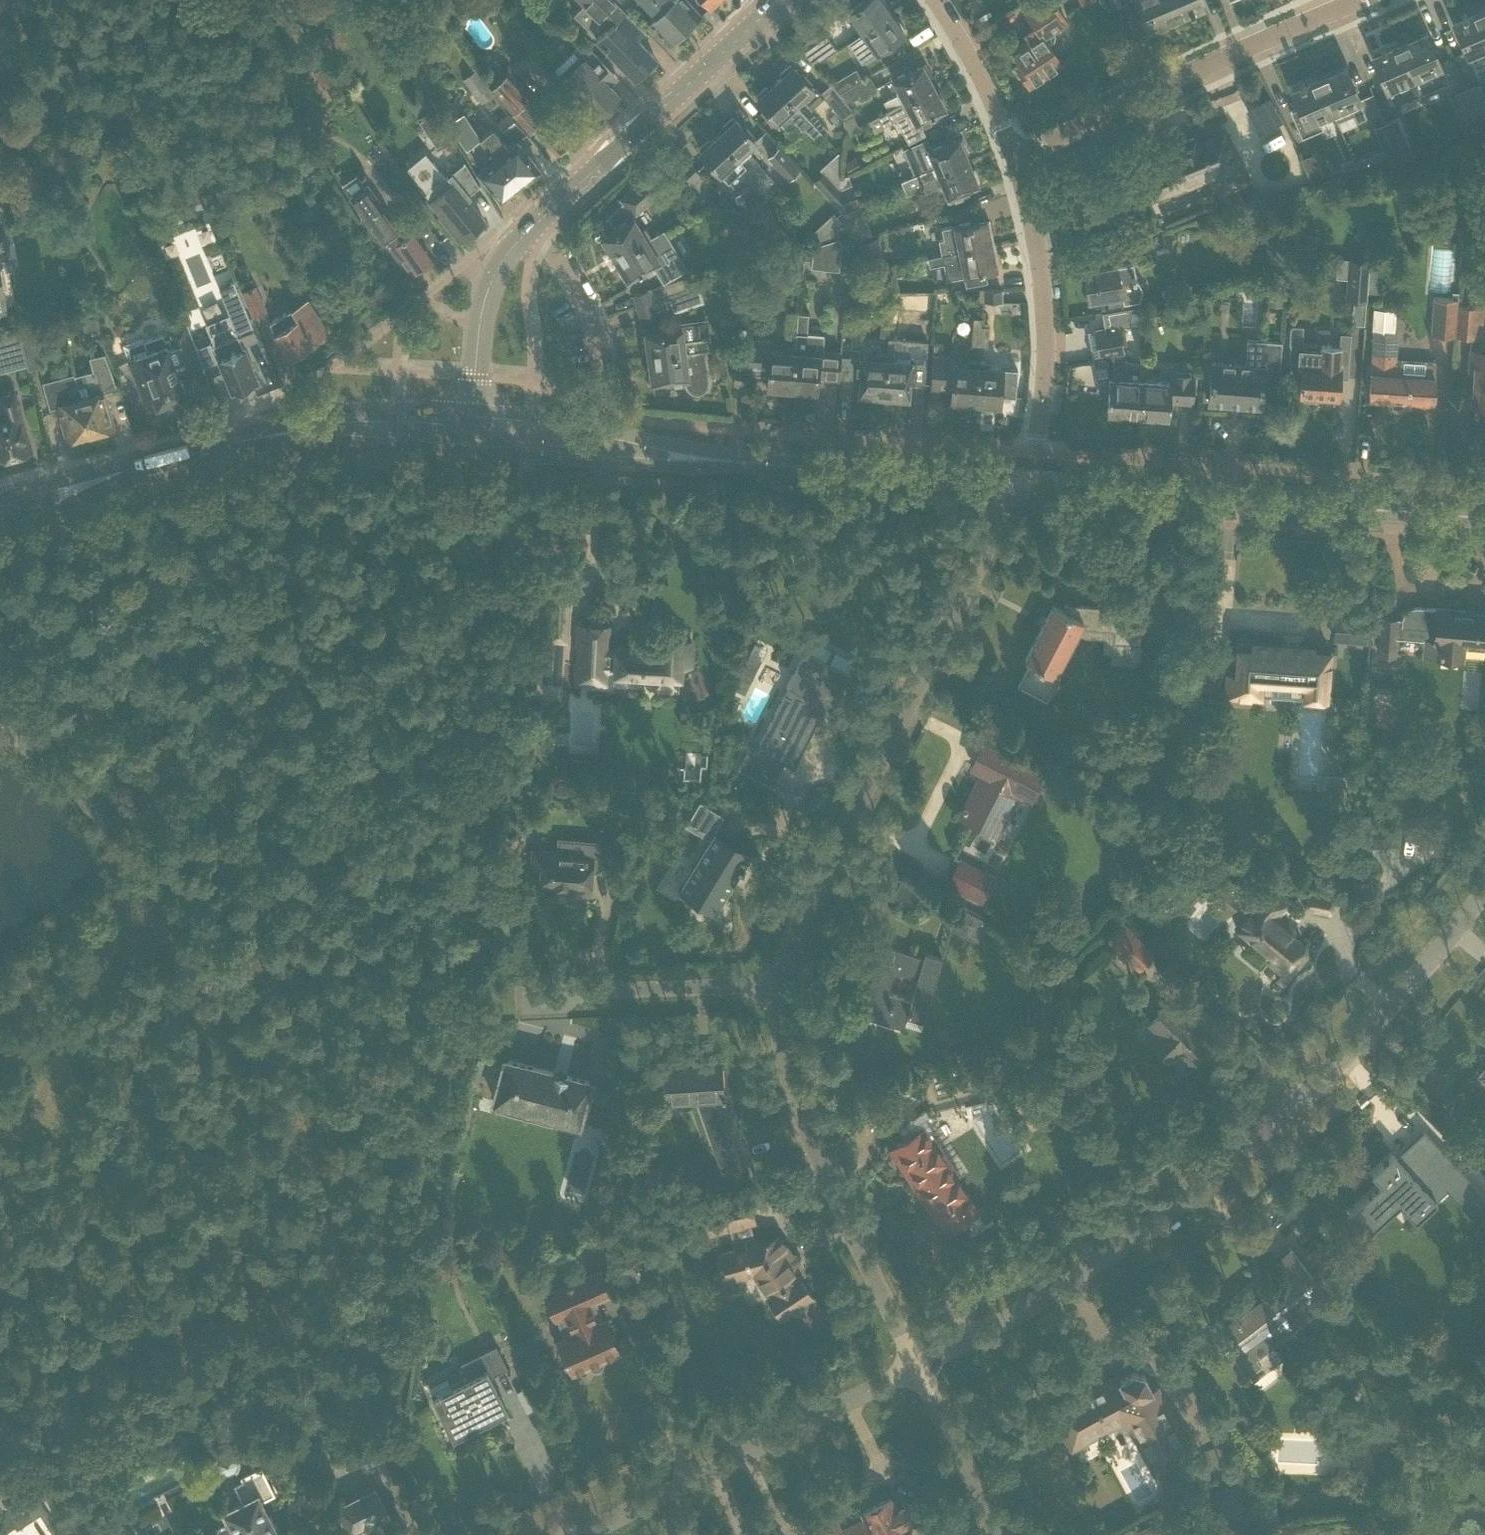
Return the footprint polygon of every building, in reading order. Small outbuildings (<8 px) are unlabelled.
[(617,0),(583,0),(608,26),(596,37),(635,77),(655,57),(633,35),(642,26),(626,9),(617,0)] [(626,9),(631,4),(627,0),(617,0),(626,9)] [(656,15),(649,22),(670,43),(685,29),(658,0),(641,0),(656,15)] [(685,29),(701,14),(687,0),(658,0),(685,29)] [(865,0),(862,0),(848,10),(857,22),(854,24),(860,33),(890,13),(884,5),(886,3),(884,0),(866,0),(865,0)] [(1051,29),(1066,19),(1054,0),(1041,0),(1025,11),(1036,27),(1025,34),(1028,38),(1020,43),(1024,48),(1015,54),(1021,63),(1017,66),(1029,84),(1061,63),(1050,46),(1048,43),(1052,41),(1053,33),(1051,29)] [(1129,7),(1138,3),(1149,28),(1176,17),(1168,0),(1126,0),(1129,7)] [(1176,17),(1202,5),(1200,0),(1168,0),(1176,17)] [(454,6),(451,8),(457,19),(460,17),(465,15),(466,10),(462,2),(454,6)] [(1480,8),(1453,20),(1476,74),(1477,73),(1476,70),(1484,66),(1484,20),(1480,8)] [(895,21),(890,13),(860,33),(848,41),(862,62),(877,51),(878,52),(894,41),(893,40),(903,32),(903,31),(905,29),(897,19),(895,21)] [(829,55),(837,49),(823,29),(798,47),(807,60),(813,66),(829,55)] [(1426,31),(1399,43),(1414,77),(1420,92),(1420,93),(1447,81),(1441,66),(1434,50),(1426,31)] [(617,76),(603,61),(584,41),(574,51),(573,50),(554,68),(597,113),(617,94),(608,84),(617,76)] [(1380,51),(1373,54),(1394,103),(1420,92),(1414,77),(1399,43),(1385,49),(1384,47),(1380,49),(1380,51)] [(316,50),(306,56),(315,69),(325,63),(316,50)] [(782,75),(775,82),(821,131),(823,132),(828,127),(803,101),(806,98),(813,106),(822,97),(817,91),(819,90),(802,72),(800,74),(792,66),(790,64),(780,73),(782,75)] [(888,111),(933,86),(929,77),(931,76),(925,64),(922,66),(922,65),(911,70),(910,68),(892,78),(900,91),(896,93),(897,95),(884,103),(888,111)] [(1345,66),(1318,77),(1332,112),(1336,121),(1351,115),(1354,121),(1366,116),(1363,110),(1359,100),(1353,84),(1345,66)] [(493,93),(491,90),(476,68),(463,77),(480,102),(493,93)] [(851,68),(830,81),(840,93),(860,81),(851,68)] [(557,152),(576,133),(566,122),(568,121),(555,108),(540,123),(522,104),(532,95),(508,70),(490,88),(492,91),(513,113),(531,132),(535,129),(557,152)] [(866,77),(860,81),(840,93),(845,103),(872,87),(866,77)] [(1291,108),(1289,108),(1301,136),(1311,132),(1321,128),(1317,118),(1332,112),(1318,77),(1291,89),(1299,107),(1292,110),(1291,108)] [(840,93),(830,81),(819,90),(817,91),(822,97),(837,116),(838,118),(849,112),(845,103),(840,93)] [(775,82),(768,88),(766,86),(756,95),(758,97),(757,98),(765,106),(763,108),(776,121),(777,121),(784,128),(793,120),(801,128),(803,126),(814,138),(821,131),(775,82)] [(1465,89),(1478,118),(1484,115),(1484,102),(1477,84),(1465,89)] [(894,122),(892,119),(896,117),(907,137),(921,130),(918,123),(934,114),(933,113),(944,107),(944,106),(946,104),(940,93),(938,94),(933,86),(888,111),(870,120),(875,131),(894,122)] [(1478,118),(1465,89),(1454,94),(1466,123),(1478,118)] [(16,111),(13,97),(0,100),(0,114),(16,111)] [(423,98),(412,105),(418,116),(430,108),(423,98)] [(418,116),(417,116),(438,148),(451,140),(430,108),(418,116)] [(724,129),(717,135),(745,165),(750,171),(765,186),(772,179),(759,165),(760,164),(746,150),(757,139),(744,125),(743,127),(735,118),(734,119),(732,117),(722,126),(724,129)] [(1385,123),(1401,161),(1413,157),(1397,118),(1385,123)] [(1401,161),(1385,123),(1373,128),(1385,156),(1382,157),(1386,165),(1401,161)] [(492,127),(479,137),(506,171),(509,169),(520,183),(539,168),(516,139),(507,146),(492,127)] [(1248,178),(1224,130),(1213,134),(1197,140),(1196,141),(1194,137),(1175,144),(1176,148),(1162,153),(1165,159),(1161,161),(1163,166),(1145,173),(1155,196),(1175,188),(1172,183),(1188,176),(1189,181),(1224,167),(1233,186),(1248,178)] [(708,139),(699,148),(701,150),(700,151),(707,159),(706,161),(719,174),(727,182),(737,172),(743,178),(745,177),(759,191),(765,186),(750,171),(745,165),(717,135),(710,141),(708,139)] [(506,171),(479,137),(470,144),(486,163),(478,170),(501,198),(520,183),(509,169),(506,171)] [(905,149),(916,174),(901,180),(904,186),(968,160),(964,152),(967,150),(962,138),(959,140),(959,138),(947,143),(946,141),(930,149),(926,140),(905,149)] [(778,146),(767,156),(768,157),(788,179),(800,168),(778,146)] [(1325,182),(1313,154),(1301,159),(1313,187),(1325,182)] [(844,162),(848,172),(861,165),(856,156),(844,162)] [(465,197),(480,185),(465,161),(445,177),(431,160),(412,175),(428,193),(426,195),(442,214),(440,216),(460,240),(484,220),(465,197)] [(968,160),(904,186),(907,195),(924,187),(925,190),(942,183),(948,197),(966,189),(966,187),(977,183),(976,181),(979,180),(974,168),(972,169),(968,160)] [(709,183),(702,176),(689,161),(680,169),(700,191),(709,183)] [(610,249),(615,257),(651,236),(645,226),(640,230),(629,211),(646,196),(649,199),(664,186),(650,171),(621,198),(623,201),(605,218),(605,219),(608,217),(615,229),(602,237),(603,238),(601,239),(607,251),(610,249)] [(824,171),(813,180),(814,180),(844,212),(839,188),(824,171)] [(368,183),(355,192),(351,195),(383,242),(388,239),(391,244),(389,245),(400,260),(403,258),(412,271),(436,256),(430,248),(441,241),(426,220),(403,235),(368,183)] [(849,184),(839,188),(844,212),(858,206),(860,206),(850,183),(849,184)] [(842,223),(837,225),(838,227),(841,235),(846,233),(850,242),(871,236),(858,206),(844,212),(842,213),(839,215),(842,223)] [(1456,239),(1464,239),(1466,212),(1459,212),(1456,239)] [(834,213),(828,218),(835,226),(841,221),(834,213)] [(1221,213),(1205,217),(1210,235),(1226,231),(1221,213)] [(791,244),(767,217),(753,230),(777,256),(791,244)] [(1152,218),(1141,222),(1145,231),(1156,227),(1152,218)] [(954,224),(954,225),(941,227),(944,238),(939,239),(942,253),(956,250),(991,243),(989,234),(992,233),(989,220),(986,221),(986,220),(974,222),(973,220),(954,224)] [(1164,244),(1160,230),(1139,236),(1144,250),(1164,244)] [(640,271),(642,274),(657,265),(664,278),(681,267),(660,231),(651,236),(615,257),(620,266),(617,267),(624,279),(626,277),(627,278),(640,271)] [(804,258),(811,258),(810,265),(839,268),(839,261),(846,261),(845,277),(846,277),(849,247),(837,236),(804,248),(802,274),(803,274),(804,258)] [(863,261),(883,255),(877,236),(857,242),(863,261)] [(946,279),(963,276),(965,287),(990,282),(987,269),(996,267),(995,265),(998,265),(996,252),(993,253),(991,243),(956,250),(942,253),(927,256),(929,265),(943,262),(946,279)] [(1351,260),(1347,299),(1354,300),(1367,301),(1370,261),(1368,261),(1355,260),(1351,260)] [(1118,264),(1103,267),(1083,270),(1088,299),(1107,296),(1108,305),(1141,299),(1140,295),(1142,291),(1143,286),(1141,281),(1137,278),(1134,263),(1118,266),(1118,264)] [(892,289),(887,265),(871,269),(892,289)] [(633,294),(636,305),(675,292),(689,287),(685,276),(633,294)] [(253,316),(266,310),(252,278),(239,284),(253,316)] [(689,287),(675,292),(636,305),(640,316),(668,307),(666,301),(669,300),(672,310),(701,301),(696,285),(689,287)] [(1001,289),(981,289),(979,289),(979,302),(1001,301),(1001,289)] [(328,332),(317,315),(307,299),(270,322),(274,333),(289,357),(313,342),(328,332)] [(1453,336),(1456,300),(1434,299),(1431,334),(1453,336)] [(1458,306),(1456,337),(1476,338),(1478,308),(1458,306)] [(1375,308),(1369,396),(1392,397),(1392,407),(1402,407),(1403,398),(1433,400),(1436,364),(1396,361),(1397,333),(1395,333),(1397,309),(1375,308)] [(881,310),(880,323),(879,340),(887,340),(889,311),(881,310)] [(229,313),(205,323),(213,341),(211,343),(210,342),(209,342),(217,361),(218,360),(217,359),(220,358),(232,389),(235,388),(236,390),(246,386),(245,383),(256,379),(239,338),(255,332),(246,311),(231,317),(229,313)] [(795,347),(792,388),(801,389),(801,392),(814,393),(814,390),(816,390),(817,375),(839,377),(840,356),(841,352),(822,351),(824,334),(806,333),(808,313),(798,313),(796,333),(795,347)] [(981,320),(973,320),(972,347),(980,347),(981,327),(981,320)] [(148,351),(128,359),(143,399),(153,396),(157,406),(160,405),(161,408),(173,403),(172,400),(177,398),(174,392),(184,388),(179,377),(183,375),(184,378),(204,371),(186,321),(166,328),(167,332),(144,340),(148,351)] [(647,347),(649,356),(702,349),(709,348),(707,335),(698,337),(696,322),(669,326),(669,325),(658,327),(659,331),(645,333),(646,335),(643,335),(645,348),(647,347)] [(1120,325),(1094,330),(1094,331),(1098,356),(1104,355),(1107,377),(1105,411),(1137,414),(1140,380),(1141,362),(1124,360),(1123,352),(1124,352),(1120,325)] [(36,327),(18,331),(23,347),(27,364),(40,361),(37,351),(42,349),(36,327)] [(981,327),(980,347),(988,348),(989,328),(981,327)] [(737,329),(736,340),(746,341),(746,337),(747,329),(737,329)] [(18,331),(0,337),(0,354),(23,347),(18,331)] [(1290,342),(1287,379),(1301,380),(1301,381),(1300,381),(1300,384),(1301,384),(1300,392),(1337,395),(1338,385),(1338,378),(1348,378),(1351,333),(1340,332),(1339,345),(1290,342)] [(1140,380),(1137,414),(1166,416),(1166,410),(1174,411),(1174,410),(1173,410),(1175,394),(1190,395),(1192,358),(1194,336),(1175,334),(1173,361),(1186,362),(1186,363),(1181,363),(1180,367),(1166,366),(1165,381),(1140,380)] [(750,339),(748,355),(747,370),(769,372),(768,386),(769,386),(769,389),(782,390),(782,387),(792,388),(795,347),(784,346),(784,352),(771,350),(771,341),(750,339)] [(1212,362),(1209,402),(1261,406),(1262,390),(1278,391),(1281,341),(1263,339),(1261,365),(1212,362)] [(649,356),(650,366),(647,366),(649,379),(652,379),(652,380),(666,378),(667,382),(688,380),(689,387),(693,390),(698,390),(702,388),(705,385),(706,380),(705,372),(702,349),(649,356)] [(840,356),(839,377),(860,379),(859,393),(861,393),(860,396),(874,397),(874,394),(883,395),(887,353),(876,352),(876,358),(859,357),(840,356)] [(1470,371),(1474,371),(1472,403),(1484,404),(1484,353),(1471,352),(1470,371)] [(52,382),(45,384),(48,395),(51,405),(57,404),(67,439),(90,432),(113,426),(104,392),(116,389),(112,371),(105,353),(89,357),(93,371),(52,382)] [(898,354),(887,353),(883,395),(893,396),(893,399),(906,400),(906,397),(907,397),(908,382),(912,382),(914,361),(898,360),(898,354)] [(736,354),(735,363),(733,383),(745,384),(747,370),(747,364),(748,355),(736,354)] [(932,356),(932,362),(930,382),(948,383),(948,385),(952,386),(951,400),(952,400),(952,403),(965,404),(966,401),(975,402),(979,360),(932,356)] [(979,360),(975,402),(985,402),(984,405),(998,406),(998,403),(999,404),(1000,389),(1004,389),(1006,368),(989,367),(989,361),(979,360)] [(0,420),(0,456),(1,456),(4,459),(15,456),(15,452),(28,449),(13,393),(0,396),(6,419),(0,420)] [(1029,663),(1018,684),(1047,700),(1060,675),(1056,673),(1081,626),(1112,628),(1111,641),(1141,644),(1143,608),(1115,606),(1115,607),(1108,607),(1108,606),(1064,602),(1064,604),(1062,608),(1054,603),(1026,657),(1037,663),(1035,666),(1029,663)] [(1382,636),(1380,654),(1396,655),(1397,636),(1402,637),(1408,631),(1408,630),(1429,632),(1428,633),(1434,639),(1438,640),(1437,655),(1462,656),(1463,641),(1484,643),(1484,612),(1466,611),(1466,608),(1437,606),(1437,607),(1418,605),(1411,607),(1406,611),(1402,617),(1383,615),(1382,636)] [(1369,615),(1337,613),(1334,638),(1366,641),(1369,615)] [(580,662),(577,662),(576,683),(590,684),(590,671),(606,671),(606,668),(616,668),(616,672),(644,673),(644,678),(660,678),(660,674),(681,675),(681,662),(691,663),(693,639),(660,638),(660,641),(643,641),(642,645),(618,644),(618,648),(608,648),(609,625),(603,625),(604,623),(598,620),(593,620),(587,622),(587,624),(579,624),(578,643),(581,643),(580,662)] [(1227,672),(1226,694),(1262,697),(1263,682),(1305,684),(1304,696),(1328,698),(1331,650),(1309,649),(1309,646),(1252,642),(1252,647),(1238,647),(1236,673),(1227,672)] [(752,742),(742,761),(756,768),(765,751),(786,761),(792,764),(793,762),(792,762),(799,746),(806,749),(823,715),(819,713),(824,704),(828,706),(834,709),(851,673),(852,672),(850,671),(808,650),(807,649),(789,685),(790,686),(796,689),(792,696),(786,693),(760,747),(752,742)] [(749,653),(738,673),(750,679),(761,659),(749,653)] [(1371,683),(1370,702),(1392,703),(1393,685),(1371,683)] [(571,692),(569,752),(600,752),(602,693),(571,692)] [(1044,773),(1007,754),(985,743),(974,764),(984,769),(963,809),(964,810),(961,815),(998,834),(1021,788),(1033,794),(1044,773)] [(1334,772),(1333,793),(1346,793),(1346,773),(1334,772)] [(1111,796),(1105,808),(1115,813),(1121,800),(1111,796)] [(692,817),(691,818),(692,818),(711,831),(711,830),(719,818),(699,805),(698,806),(700,807),(694,818),(692,817)] [(717,830),(679,891),(680,891),(681,891),(715,913),(716,914),(754,853),(744,847),(717,830)] [(597,867),(597,870),(614,871),(616,835),(599,834),(599,842),(597,867)] [(532,863),(530,885),(547,887),(546,896),(565,897),(566,888),(575,888),(574,891),(590,892),(592,867),(597,867),(599,842),(570,839),(569,852),(542,850),(541,863),(532,863)] [(996,878),(983,871),(961,860),(949,882),(984,901),(996,878)] [(1162,889),(1174,876),(1165,868),(1154,881),(1162,889)] [(1224,878),(1219,884),(1223,887),(1241,902),(1243,904),(1257,888),(1259,885),(1224,878)] [(1266,887),(1235,925),(1253,940),(1272,955),(1268,959),(1282,969),(1277,976),(1282,980),(1304,954),(1305,950),(1303,945),(1305,943),(1281,924),(1285,920),(1276,913),(1285,903),(1266,887)] [(1333,898),(1313,894),(1308,893),(1305,907),(1330,912),(1333,898)] [(951,927),(980,941),(989,922),(960,907),(951,927)] [(1122,919),(1105,937),(1139,970),(1141,968),(1156,953),(1122,919)] [(890,1009),(922,1018),(941,955),(926,951),(923,958),(901,951),(882,945),(864,1007),(888,1015),(890,1009)] [(1158,1030),(1153,1035),(1149,1039),(1172,1061),(1181,1051),(1190,1060),(1209,1040),(1170,1001),(1150,1022),(1158,1030)] [(505,1056),(499,1075),(493,1097),(577,1120),(589,1079),(566,1073),(565,1078),(551,1074),(553,1069),(505,1056)] [(663,1066),(664,1085),(661,1085),(662,1089),(664,1089),(665,1098),(698,1096),(722,1167),(750,1157),(728,1094),(726,1094),(726,1089),(723,1089),(722,1063),(663,1066)] [(903,1138),(888,1148),(930,1212),(933,1210),(946,1230),(961,1220),(963,1219),(976,1210),(975,1209),(964,1191),(957,1179),(956,1179),(955,1177),(953,1175),(958,1172),(929,1128),(924,1131),(922,1126),(905,1137),(903,1138)] [(1381,1181),(1349,1212),(1368,1232),(1369,1231),(1368,1229),(1399,1200),(1416,1217),(1414,1218),(1416,1220),(1437,1200),(1436,1198),(1434,1197),(1462,1170),(1429,1136),(1427,1137),(1428,1138),(1410,1154),(1413,1157),(1410,1159),(1411,1159),(1404,1165),(1392,1152),(1371,1173),(1372,1174),(1374,1173),(1381,1181)] [(568,1166),(571,1192),(593,1189),(589,1163),(568,1166)] [(748,1193),(728,1198),(704,1205),(711,1230),(755,1218),(748,1193)] [(757,1238),(746,1246),(720,1253),(726,1277),(754,1269),(785,1313),(799,1303),(811,1320),(826,1310),(800,1274),(805,1270),(779,1234),(763,1246),(757,1238)] [(1328,1298),(1302,1263),(1290,1247),(1274,1259),(1289,1279),(1239,1317),(1234,1310),(1232,1312),(1234,1314),(1216,1327),(1215,1326),(1213,1327),(1234,1356),(1224,1363),(1240,1383),(1249,1376),(1251,1378),(1282,1355),(1272,1341),(1328,1298)] [(598,1321),(590,1301),(609,1293),(598,1269),(544,1293),(555,1317),(565,1312),(574,1332),(558,1339),(572,1372),(587,1365),(589,1368),(593,1370),(596,1370),(600,1368),(603,1366),(603,1362),(603,1358),(619,1350),(605,1318),(598,1321)] [(451,1386),(432,1396),(436,1404),(443,1418),(444,1419),(453,1437),(460,1433),(493,1416),(508,1409),(505,1404),(491,1376),(509,1366),(498,1344),(459,1364),(464,1374),(449,1382),(451,1386)] [(1134,1371),(1120,1379),(1104,1387),(1101,1383),(1052,1410),(1056,1418),(1056,1419),(1059,1425),(1060,1424),(1072,1447),(1073,1446),(1070,1441),(1089,1431),(1092,1436),(1119,1421),(1129,1423),(1155,1471),(1191,1451),(1160,1394),(1156,1396),(1144,1374),(1134,1371)] [(516,1392),(528,1407),(535,1402),(523,1387),(516,1392)] [(274,1525),(276,1524),(271,1512),(268,1513),(261,1499),(275,1492),(261,1464),(241,1474),(243,1477),(234,1482),(242,1499),(227,1506),(224,1507),(230,1518),(215,1525),(221,1534),(279,1534),(274,1525)] [(349,1527),(348,1528),(349,1530),(362,1524),(364,1527),(375,1521),(374,1518),(387,1511),(386,1509),(385,1509),(376,1491),(375,1488),(338,1507),(339,1509),(340,1509),(349,1527)] [(21,1499),(20,1499),(31,1517),(42,1510),(44,1509),(32,1491),(21,1499)] [(903,1522),(912,1517),(905,1504),(896,1508),(891,1497),(863,1510),(866,1516),(840,1528),(835,1517),(814,1528),(817,1534),(909,1534),(903,1522)] [(133,1515),(139,1534),(160,1534),(167,1533),(160,1507),(133,1515)]
